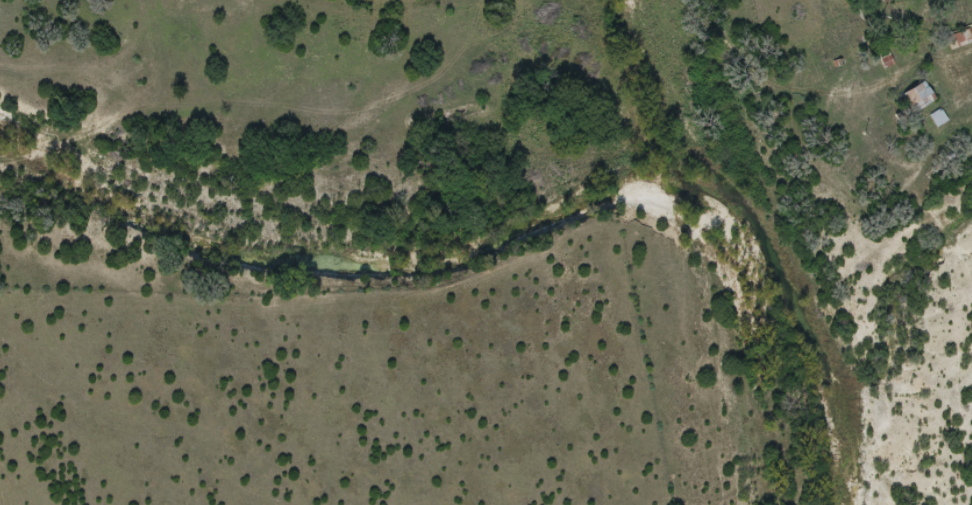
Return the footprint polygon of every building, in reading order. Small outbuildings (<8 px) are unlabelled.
[(971,44),(971,34),(971,31),(951,39),(956,51),(971,44)] [(938,101),(926,83),(906,97),(918,115),(938,101)] [(939,128),(949,122),(942,112),(933,119),(939,128)]
